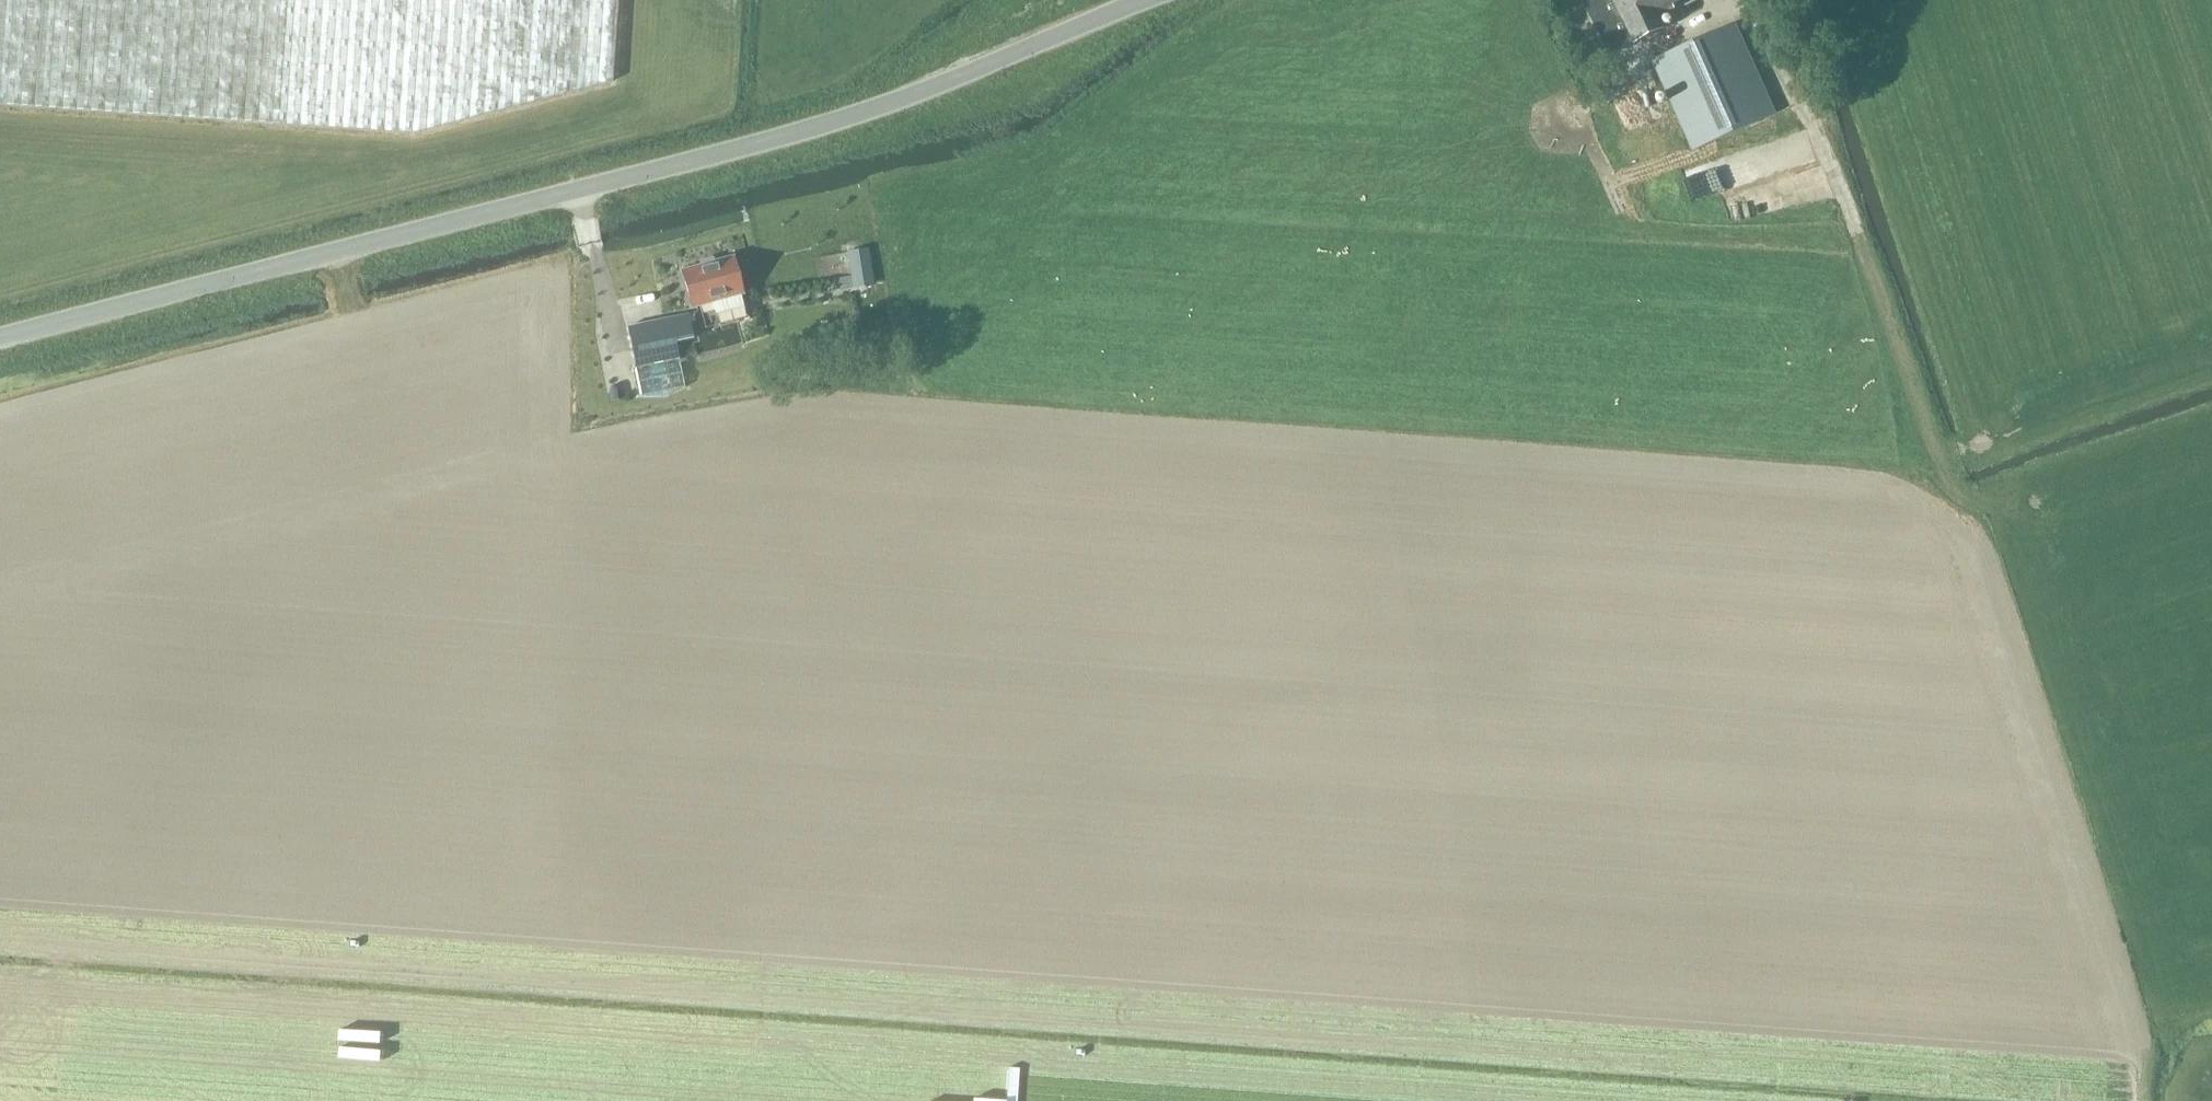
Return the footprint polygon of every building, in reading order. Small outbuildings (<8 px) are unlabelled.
[(413,134),(613,82),(619,0),(0,0),(0,111),(413,134)] [(1684,0),(1582,0),(1610,54),(1634,41),(1635,44),(1668,27),(1662,17),(1676,8),(1675,5),(1684,0)] [(1732,20),(1667,51),(1649,60),(1690,144),(1773,105),(1732,20)] [(849,253),(856,296),(876,293),(869,250),(849,253)] [(682,271),(692,308),(743,294),(733,258),(682,271)] [(690,315),(629,327),(634,353),(637,369),(680,360),(677,344),(695,340),(690,315)]
